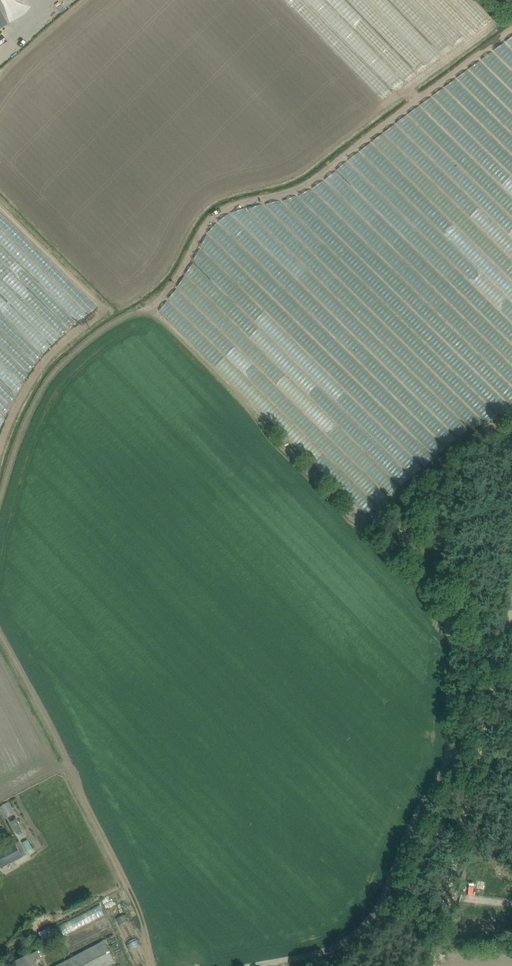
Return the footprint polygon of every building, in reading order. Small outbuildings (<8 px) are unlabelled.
[(485,16),(470,0),(311,0),(341,32),(326,27),(327,34),(325,33),(326,42),(311,38),(339,67),(340,81),(333,79),(335,92),(309,116),(342,150),(485,16)] [(387,528),(382,532),(395,546),(400,542),(387,528)] [(40,814),(32,819),(39,832),(48,827),(40,814)] [(27,855),(20,840),(16,841),(0,849),(0,868),(27,855)] [(67,938),(108,917),(103,907),(61,927),(67,938)] [(49,927),(39,932),(43,941),(54,936),(49,927)] [(104,940),(56,965),(108,965),(115,962),(104,940)] [(35,959),(39,957),(36,951),(25,956),(16,961),(19,965),(38,965),(35,959)]
